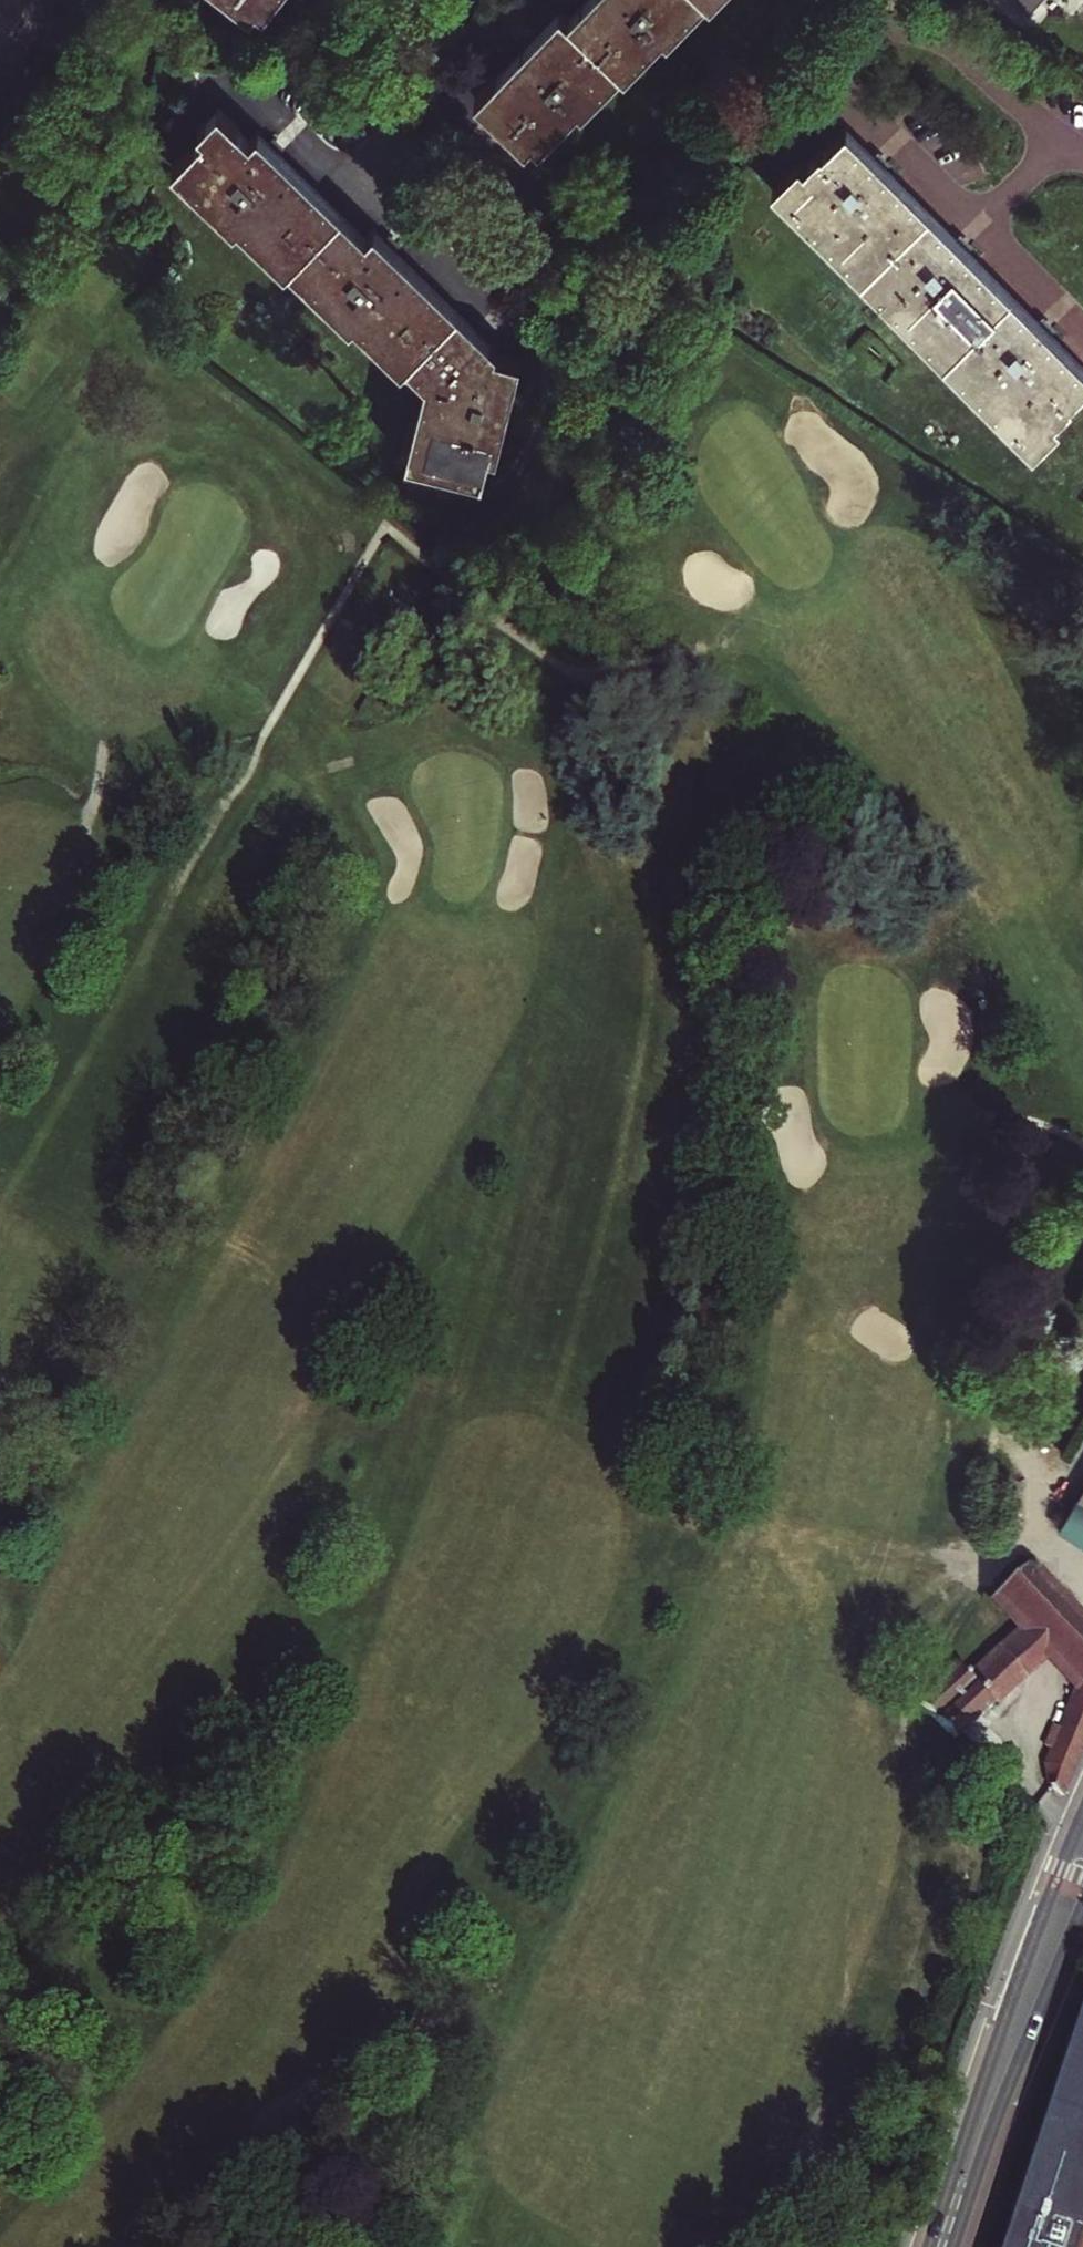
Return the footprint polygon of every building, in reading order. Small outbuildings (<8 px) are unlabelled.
[(8,74),(52,0),(0,0),(0,69),(8,74)] [(477,95),(508,128),(516,120),(533,137),(562,109),(568,116),(581,104),(578,101),(605,75),(611,82),(623,71),(621,68),(649,42),(655,49),(667,37),(664,34),(693,7),(698,12),(710,1),(709,0),(588,0),(571,16),(563,8),(477,95)] [(1028,11),(1037,0),(1015,0),(1028,11)] [(491,349),(361,237),(369,228),(255,127),(248,134),(217,106),(201,122),(206,126),(170,163),(186,177),(190,173),(238,215),(234,219),(300,275),(303,272),(352,313),(349,317),(401,361),(404,357),(421,372),(417,376),(413,397),(421,399),(418,420),(410,418),(404,453),(485,470),(498,408),(504,409),(514,359),(490,355),(491,349)] [(781,185),(1034,436),(1072,400),(1070,397),(1082,385),(1082,364),(846,126),(822,149),(820,147),(781,185)] [(1059,1528),(1082,1541),(1082,1499),(1077,1495),(1059,1528)] [(1039,1663),(1043,1658),(1073,1689),(1057,1728),(1053,1726),(1044,1746),(1049,1750),(1043,1765),(1048,1786),(1064,1796),(1082,1749),(1082,1624),(1027,1565),(992,1597),(1019,1628),(1013,1635),(1039,1663)] [(999,1647),(1025,1676),(1039,1663),(1013,1635),(999,1647)] [(920,1704),(950,1737),(955,1743),(1025,1676),(999,1647),(968,1675),(960,1667),(920,1704)] [(1065,2122),(1079,2127),(1039,2246),(1082,2246),(1082,2069),(1065,2122)]
